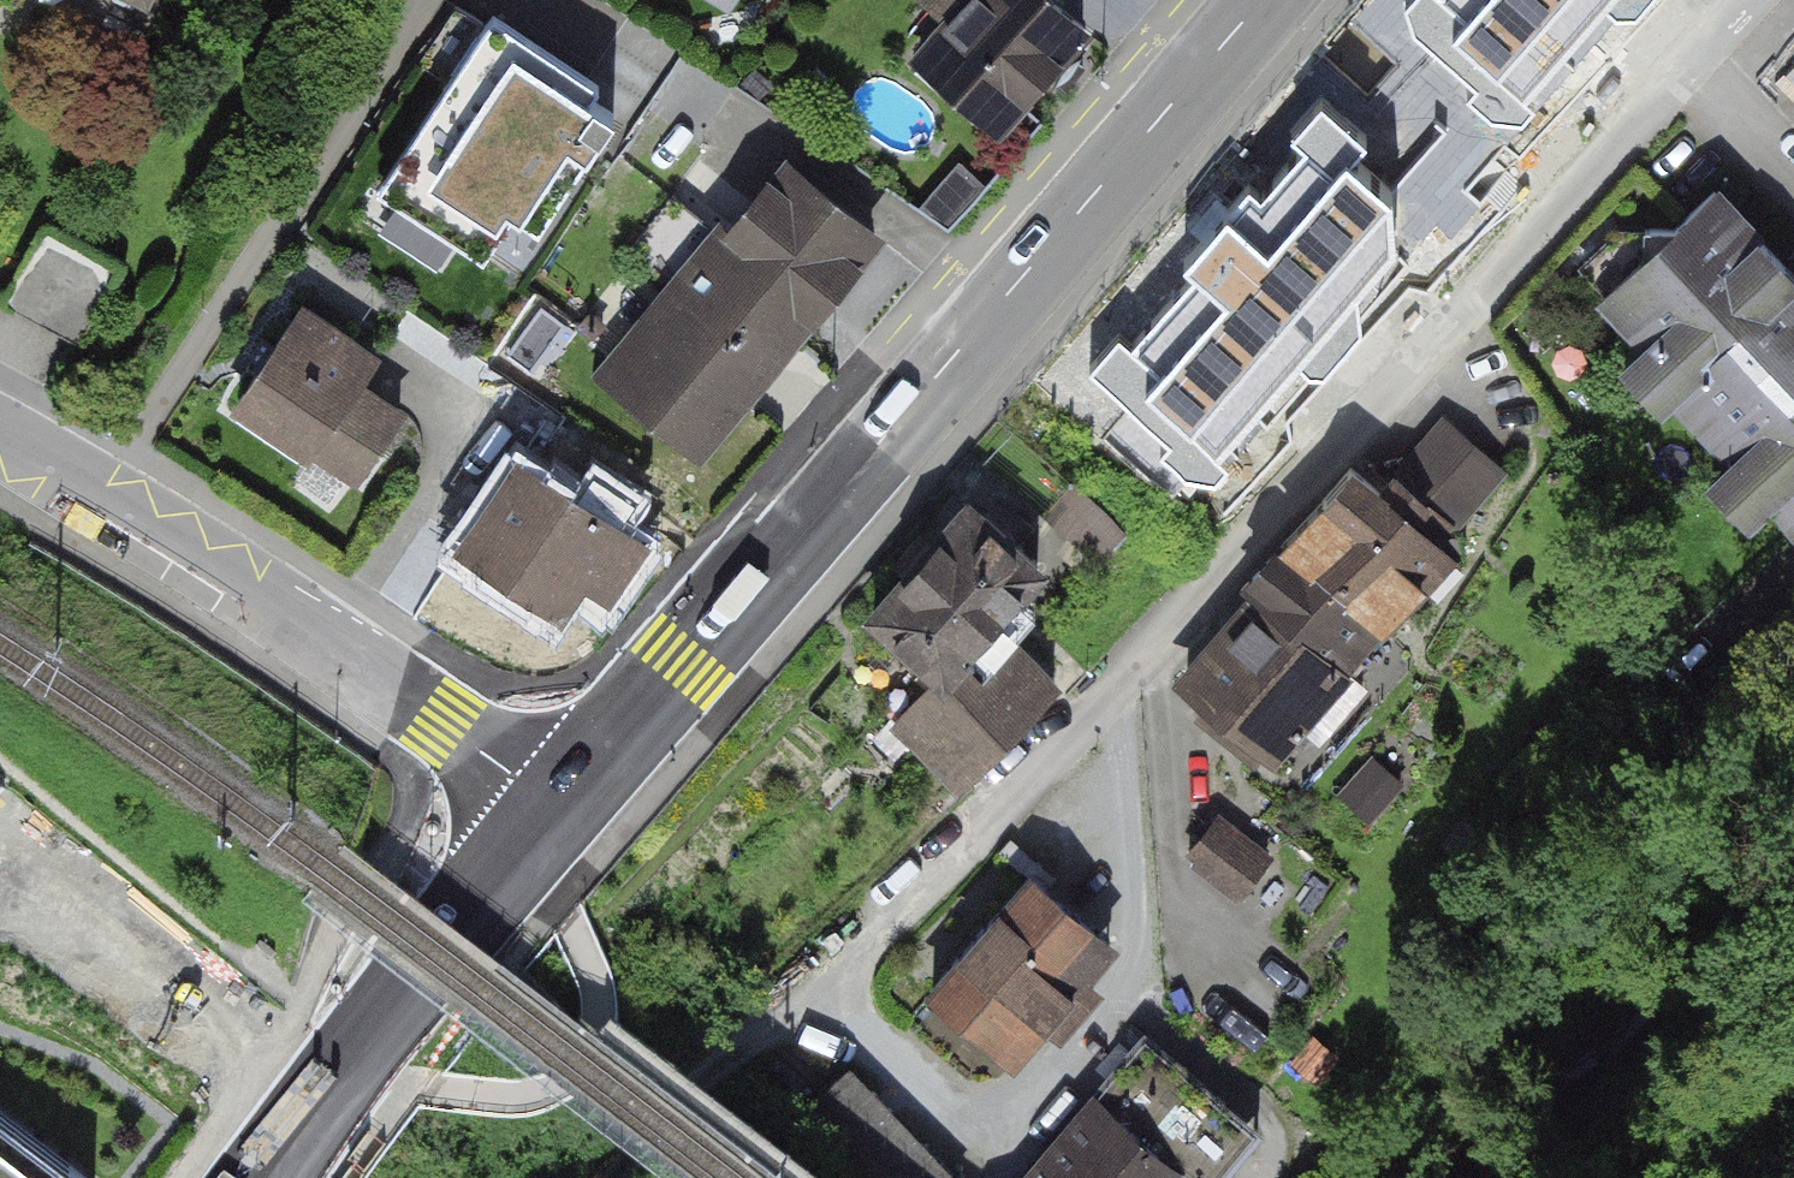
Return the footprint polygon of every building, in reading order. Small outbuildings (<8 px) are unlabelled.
[(121,49),(141,0),(2,0),(121,49)] [(1096,36),(1055,0),(943,0),(886,65),(990,157),(1096,36)] [(607,94),(493,17),(376,188),(489,265),(607,94)] [(1268,309),(1373,208),(1283,115),(1177,216),(1268,309)] [(688,485),(874,251),(772,170),(586,404),(688,485)] [(1714,190),(1607,294),(1687,377),(1673,391),(1734,455),(1628,557),(1696,627),(1793,532),(1793,272),(1714,190)] [(119,262),(46,224),(6,296),(79,336),(119,262)] [(302,306),(231,413),(354,494),(406,415),(364,387),(383,359),(302,306)] [(1460,414),(1373,505),(1426,555),(1513,464),(1460,414)] [(566,632),(628,540),(514,465),(452,557),(566,632)] [(1355,491),(1273,579),(1359,659),(1441,571),(1355,491)] [(921,696),(893,723),(967,797),(1087,679),(946,538),(855,629),(921,696)] [(1165,694),(1251,774),(1359,659),(1273,579),(1165,694)] [(1271,859),(1216,816),(1183,859),(1237,902),(1271,859)] [(1117,977),(1023,883),(911,993),(1005,1088),(1117,977)] [(1029,1177),(1183,1177),(1187,1173),(1193,1177),(1230,1177),(1264,1135),(1143,1037),(1029,1177)] [(852,1070),(812,1108),(879,1177),(955,1177),(852,1070)] [(0,1134),(0,1177),(58,1177),(0,1134)]
